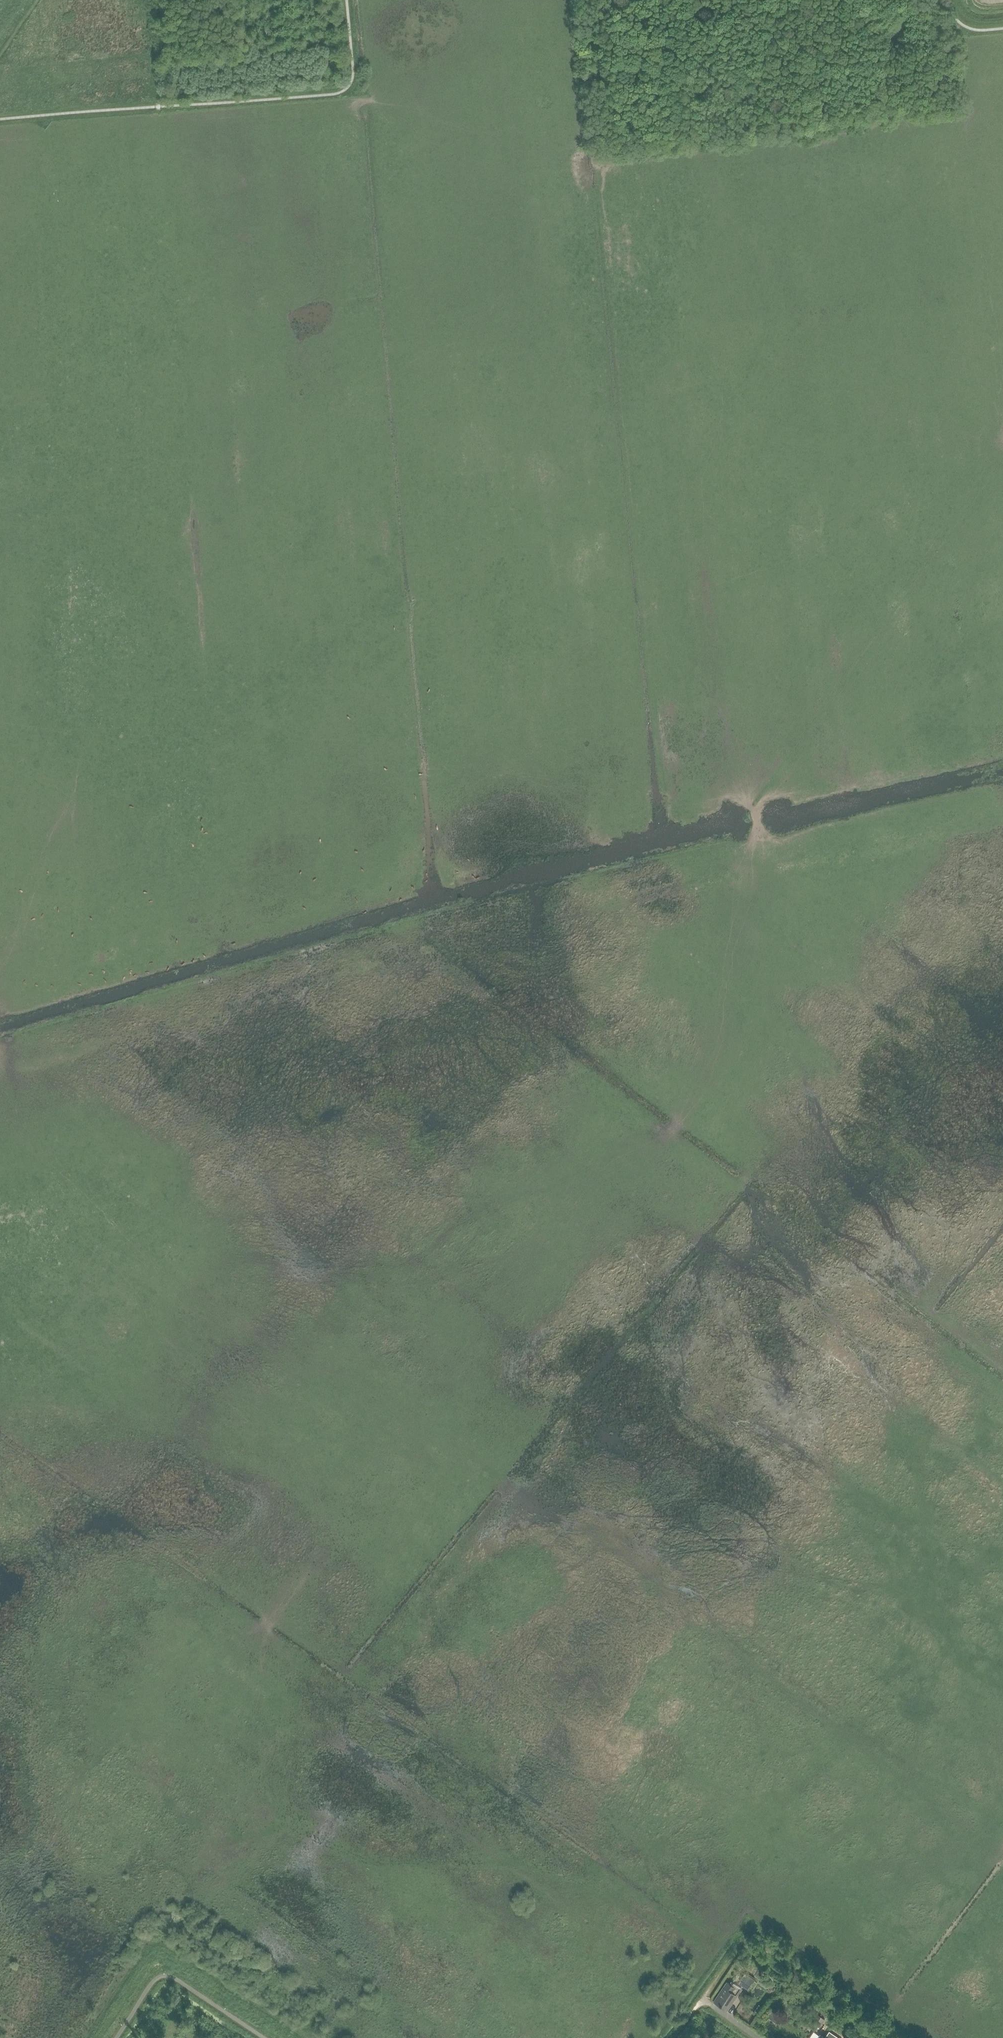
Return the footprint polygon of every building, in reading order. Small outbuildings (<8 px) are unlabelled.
[(745,1974),(739,1984),(749,1990),(755,1981),(745,1974)] [(729,1984),(727,1983),(714,2001),(727,2010),(736,1996),(735,1995),(728,1990),(731,1985),(729,1984)] [(773,2010),(768,2017),(777,2024),(782,2017),(773,2010)] [(816,2014),(811,2022),(818,2028),(824,2020),(816,2014)]
